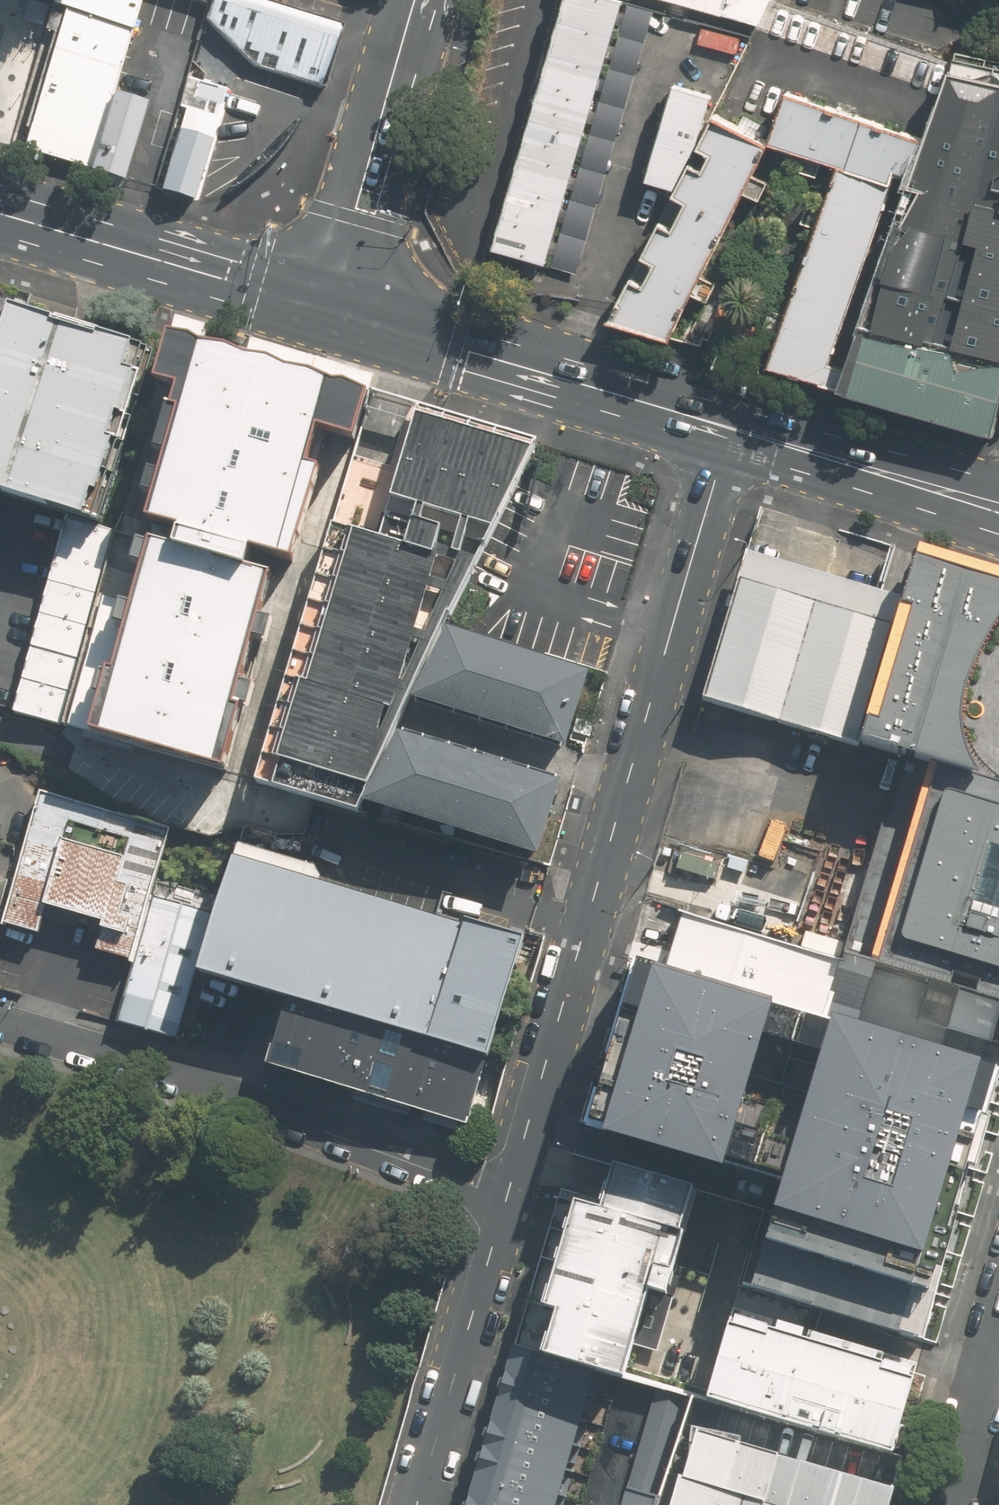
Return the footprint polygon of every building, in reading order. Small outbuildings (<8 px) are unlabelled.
[(44,32),(11,146),(96,166),(118,93),(145,0),(53,0),(44,32)] [(263,0),(209,0),(203,18),(240,54),(255,68),(325,88),(343,23),(263,0)] [(625,1),(622,0),(568,0),(494,251),(546,266),(625,1)] [(758,28),(774,0),(654,0),(758,28)] [(998,363),(998,77),(947,65),(924,145),(911,182),(860,328),(998,363)] [(230,87),(187,75),(155,188),(197,200),(230,87)] [(649,180),(680,188),(691,164),(698,150),(699,146),(714,95),(676,85),(649,180)] [(118,93),(96,166),(129,176),(150,102),(118,93)] [(916,143),(786,98),(771,147),(837,171),(890,189),(895,177),(903,180),(911,182),(924,145),(916,143)] [(771,147),(713,118),(699,146),(713,153),(704,171),(691,164),(680,188),(677,194),(690,200),(674,231),(662,225),(648,254),(660,260),(647,288),(635,282),(618,318),(671,345),(695,297),(711,305),(724,280),(708,272),(746,196),(761,203),(772,180),(758,173),(771,147)] [(828,362),(890,189),(837,171),(770,362),(827,383),(840,387),(847,368),(835,364),(828,362)] [(152,349),(0,302),(0,496),(97,526),(152,349)] [(860,328),(847,368),(840,387),(839,394),(992,439),(998,408),(998,363),(860,328)] [(195,335),(175,334),(162,376),(187,383),(182,401),(190,403),(159,515),(191,524),(184,551),(158,544),(124,669),(115,666),(98,730),(228,766),(283,568),(259,561),(261,554),(295,564),(322,468),(308,462),(320,424),(358,436),(372,391),(348,381),(337,383),(314,370),(290,368),(272,357),(252,356),(227,344),(206,345),(195,335)] [(544,452),(430,418),(405,502),(504,532),(544,452)] [(117,535),(67,521),(14,710),(64,724),(117,535)] [(353,531),(274,786),(354,810),(448,617),(472,568),(353,531)] [(980,783),(967,761),(961,742),(960,734),(960,709),(967,683),(969,675),(978,654),(988,637),(992,632),(997,627),(998,625),(998,575),(916,550),(901,600),(855,747),(898,759),(843,956),(998,1001),(998,789),(980,783)] [(901,600),(747,552),(701,700),(855,747),(901,600)] [(591,674),(448,624),(412,700),(567,748),(591,674)] [(577,718),(573,732),(590,737),(594,723),(577,718)] [(562,786),(399,733),(367,804),(538,858),(562,786)] [(168,831),(40,792),(1,919),(40,931),(48,905),(102,921),(94,948),(129,958),(168,831)] [(519,944),(236,857),(202,968),(291,995),(271,1059),(465,1119),(519,944)] [(0,877),(0,913),(10,880),(0,877)] [(214,920),(151,901),(116,1013),(179,1033),(214,920)] [(682,933),(671,966),(783,997),(793,965),(682,933)] [(786,1186),(756,1283),(932,1336),(998,1114),(998,1072),(631,961),(581,1124),(786,1186)] [(603,1207),(577,1199),(545,1304),(556,1307),(542,1352),(624,1377),(652,1287),(664,1290),(695,1188),(617,1164),(603,1207)] [(918,1362),(731,1304),(704,1392),(891,1449),(918,1362)] [(524,1348),(478,1504),(556,1504),(596,1369),(524,1348)] [(621,1504),(653,1504),(684,1400),(655,1392),(621,1504)] [(690,1426),(666,1504),(889,1504),(894,1489),(690,1426)]
